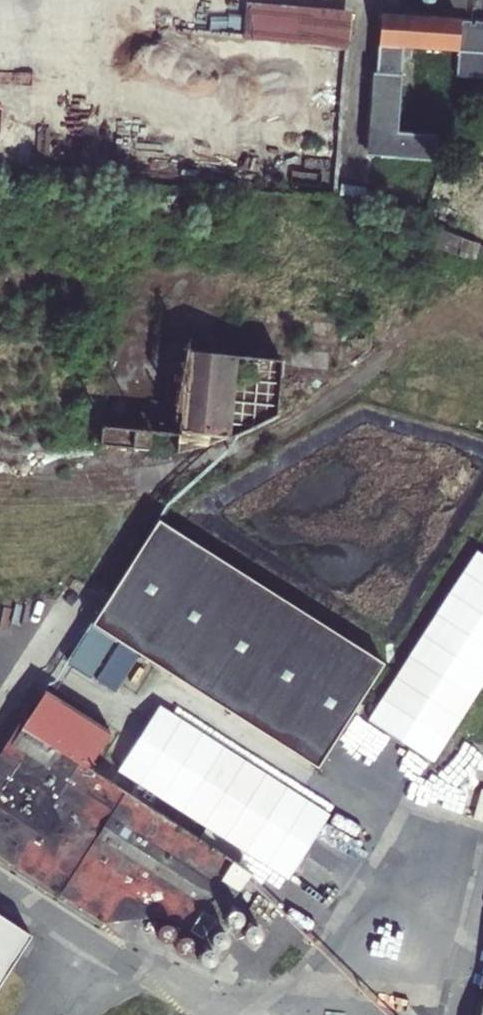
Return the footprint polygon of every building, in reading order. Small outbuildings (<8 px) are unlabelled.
[(241,0),(240,39),(346,42),(347,3),(241,0)] [(367,159),(434,167),(436,138),(397,136),(402,52),(458,57),(458,54),(482,55),(482,24),(474,23),(473,28),(471,27),(471,24),(380,18),(377,50),(376,50),(375,77),(372,77),(367,159)] [(480,246),(428,228),(422,246),(474,264),(480,246)] [(235,346),(186,341),(177,419),(227,426),(235,346)] [(133,427),(113,427),(112,444),(150,445),(151,407),(133,406),(133,427)] [(367,717),(354,709),(337,740),(374,761),(387,737),(409,749),(400,766),(425,780),(482,676),(482,555),(463,544),(367,717)] [(66,660),(275,799),(344,694),(135,556),(66,660)] [(76,756),(84,763),(108,732),(100,725),(76,756)] [(91,930),(157,925),(190,947),(216,906),(61,803),(83,770),(20,728),(0,759),(0,869),(91,930)] [(13,970),(31,943),(0,922),(0,989),(13,970)]
